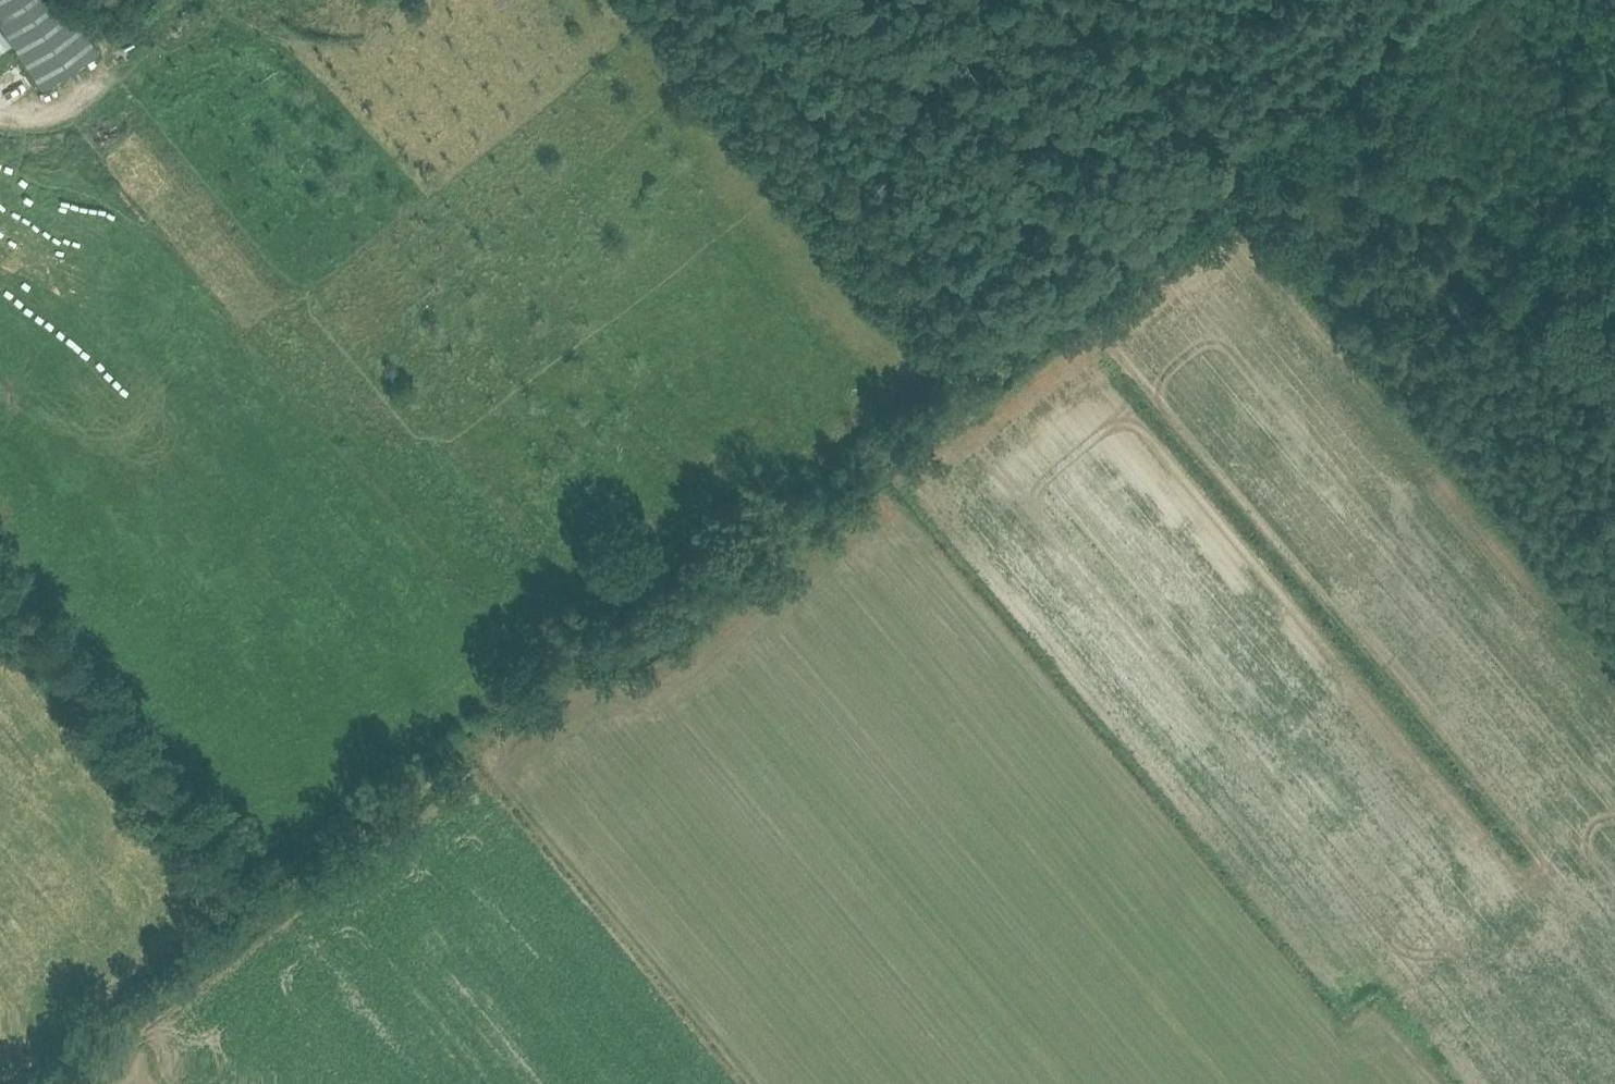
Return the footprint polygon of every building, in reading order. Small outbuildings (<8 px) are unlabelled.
[(11,55),(0,38),(0,63),(11,55)]
